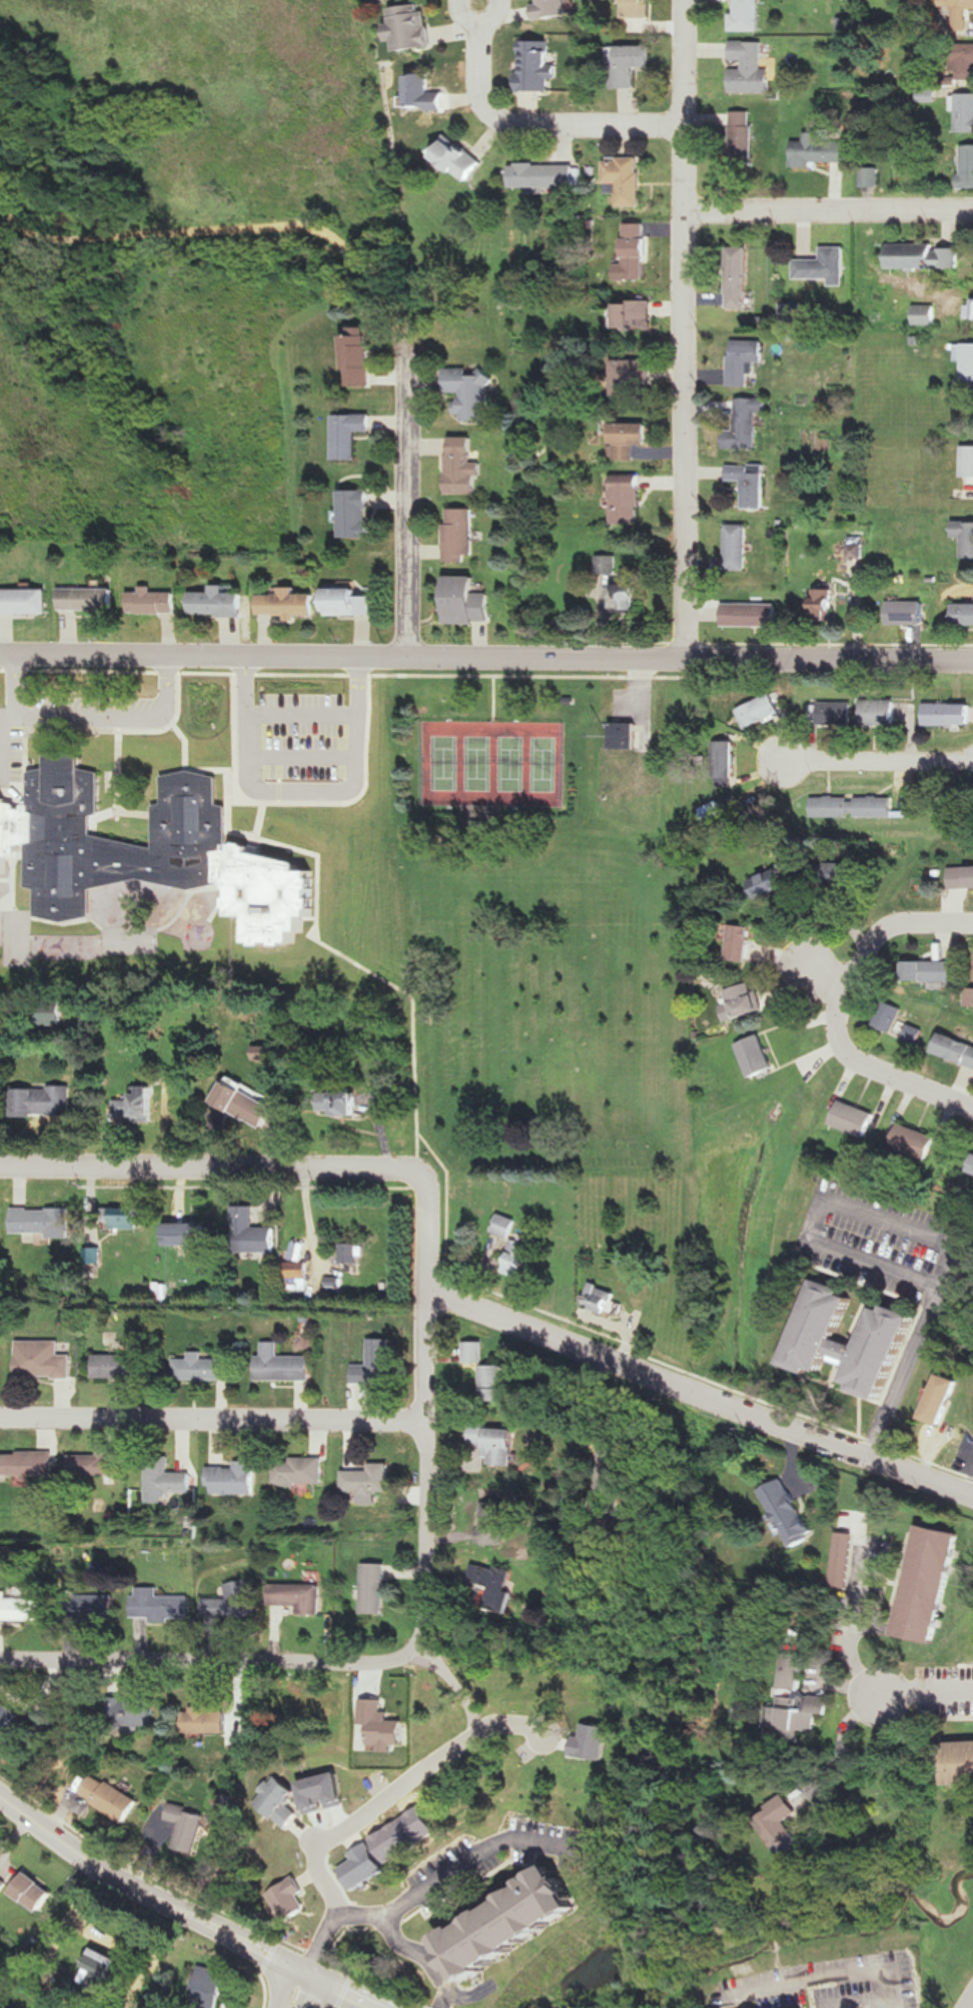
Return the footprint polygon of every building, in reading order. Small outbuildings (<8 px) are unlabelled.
[(566,0),(539,0),(539,4),(534,5),(536,20),(568,16),(566,0)] [(624,17),(651,17),(651,0),(624,0),(624,17)] [(734,12),(731,12),(731,31),(760,31),(760,0),(734,0),(734,12)] [(970,11),(972,11),(972,0),(953,0),(953,30),(969,30),(970,11)] [(398,51),(434,46),(429,2),(393,7),(395,23),(388,23),(391,41),(397,40),(398,51)] [(520,40),(520,92),(551,92),(551,78),(558,78),(558,64),(553,64),(553,40),(520,40)] [(764,41),(732,41),(731,60),(742,61),(742,68),(732,68),(731,92),(771,92),(771,68),(763,68),(764,41)] [(953,44),(953,78),(972,78),(972,44),(953,44)] [(653,45),(613,45),(613,88),(637,88),(637,67),(653,67),(653,45)] [(448,108),(447,92),(433,93),(432,72),(412,73),(413,109),(448,108)] [(972,132),(972,94),(956,94),(956,132),(972,132)] [(754,110),(731,110),(731,166),(754,166),(754,110)] [(793,168),(815,168),(815,163),(844,163),(844,143),(823,143),(823,132),(805,132),(805,141),(793,141),(793,168)] [(434,154),(470,182),(485,162),(449,134),(434,154)] [(961,145),(961,188),(972,188),(972,145),(961,145)] [(643,207),(643,158),(607,158),(607,193),(621,193),(621,207),(643,207)] [(577,188),(578,164),(513,163),(513,187),(577,188)] [(649,224),(626,223),(625,280),(649,280),(649,224)] [(889,245),(889,269),(960,268),(960,244),(889,245)] [(846,246),(824,246),(824,259),(797,259),(797,279),(832,279),(832,286),(846,286),(846,246)] [(750,309),(750,247),(729,247),(729,309),(750,309)] [(654,328),(654,302),(622,302),(622,328),(654,328)] [(937,326),(937,305),(915,305),(915,326),(937,326)] [(350,386),(373,386),(373,327),(350,327),(350,386)] [(765,341),(732,341),(731,387),(753,387),(753,364),(764,364),(765,341)] [(957,343),(957,360),(964,360),(964,388),(972,388),(972,343),(957,343)] [(613,397),(638,397),(638,383),(653,383),(653,360),(613,360),(613,397)] [(489,419),(489,368),(447,369),(448,393),(456,393),(457,419),(489,419)] [(725,429),(725,448),(758,449),(758,411),(769,412),(769,398),(737,398),(736,429),(725,429)] [(359,431),(372,431),(372,414),(336,414),(336,459),(359,459),(359,431)] [(635,461),(635,444),(648,445),(648,423),(612,423),(612,461),(635,461)] [(478,493),(478,436),(450,436),(450,493),(478,493)] [(972,476),(972,445),(964,445),(964,476),(972,476)] [(743,481),(743,509),(766,509),(766,464),(728,464),(728,481),(743,481)] [(611,524),(640,524),(640,475),(611,475),(611,524)] [(373,490),(343,490),(343,538),(372,538),(373,490)] [(475,508),(448,508),(448,562),(475,562),(475,508)] [(955,522),(955,538),(966,538),(966,559),(972,559),(972,522),(955,522)] [(727,570),(749,570),(749,524),(727,524),(727,570)] [(477,576),(449,575),(448,623),(491,624),(492,593),(477,593),(477,576)] [(643,612),(643,583),(615,583),(615,612),(643,612)] [(220,593),(198,592),(198,616),(250,617),(250,593),(231,593),(231,586),(220,586),(220,593)] [(159,592),(159,587),(148,587),(148,592),(133,592),(133,614),(184,614),(184,592),(159,592)] [(299,594),(299,588),(285,588),(285,594),(263,594),(263,616),(316,616),(316,594),(299,594)] [(328,616),(372,616),(372,588),(328,588),(328,616)] [(0,589),(0,614),(51,614),(51,589),(0,589)] [(63,611),(117,612),(117,589),(64,589),(63,611)] [(818,589),(817,622),(839,622),(839,589),(818,589)] [(928,601),(891,601),(891,625),(928,625),(928,601)] [(724,626),(780,626),(780,603),(724,603),(724,626)] [(954,604),(954,625),(965,624),(965,626),(972,626),(972,604),(954,604)] [(741,710),(750,729),(784,712),(775,693),(741,710)] [(862,700),(862,725),(896,725),(896,700),(862,700)] [(810,725),(852,725),(852,703),(810,703),(810,725)] [(972,704),(924,704),(924,725),(972,725),(972,704)] [(640,750),(640,723),(613,723),(613,750),(640,750)] [(718,786),(738,786),(737,741),(717,741),(718,786)] [(219,886),(220,853),(229,853),(229,806),(220,806),(220,774),(165,773),(165,805),(156,805),(155,842),(94,842),(94,816),(102,816),(102,772),(83,771),(83,754),(50,754),(50,771),(33,770),(32,840),(29,840),(28,889),(38,889),(38,919),(92,920),(92,885),(219,886)] [(813,818),(854,818),(854,797),(813,797),(813,818)] [(895,797),(857,797),(857,818),(895,818),(895,797)] [(707,825),(727,816),(721,801),(700,809),(707,825)] [(812,862),(812,886),(853,886),(853,862),(812,862)] [(951,867),(951,888),(972,888),(972,867),(951,867)] [(758,902),(789,890),(781,869),(750,881),(758,902)] [(752,925),(730,925),(730,962),(752,962),(752,925)] [(956,962),(908,961),(907,982),(956,982),(956,962)] [(764,1011),(756,982),(726,991),(734,1020),(764,1011)] [(877,1026),(896,1033),(905,1007),(887,1000),(877,1026)] [(69,1023),(69,1001),(36,1001),(36,1023),(69,1023)] [(906,1039),(920,1043),(925,1025),(911,1022),(906,1039)] [(960,1032),(958,1037),(942,1032),(935,1054),(972,1066),(972,1045),(968,1043),(971,1035),(960,1032)] [(739,1044),(753,1078),(777,1069),(763,1035),(739,1044)] [(267,1128),(278,1106),(227,1083),(217,1105),(267,1128)] [(137,1099),(118,1099),(118,1120),(158,1119),(158,1086),(137,1086),(137,1099)] [(18,1088),(18,1117),(74,1117),(74,1088),(18,1088)] [(361,1091),(322,1091),(322,1116),(361,1116),(361,1091)] [(881,1113),(846,1100),(837,1125),(871,1138),(881,1113)] [(895,1149),(931,1160),(939,1135),(903,1124),(895,1149)] [(237,1252),(279,1253),(279,1227),(257,1227),(257,1206),(237,1206),(237,1252)] [(146,1208),(110,1208),(110,1221),(117,1221),(117,1229),(146,1229),(146,1208)] [(17,1235),(73,1235),(73,1209),(17,1209),(17,1235)] [(519,1220),(500,1213),(493,1233),(512,1239),(519,1220)] [(172,1248),(210,1248),(209,1223),(172,1223),(172,1248)] [(540,1250),(516,1241),(504,1272),(528,1281),(540,1250)] [(341,1243),(341,1264),(365,1264),(365,1243),(341,1243)] [(311,1262),(289,1262),(289,1291),(311,1291),(311,1262)] [(794,1366),(828,1376),(832,1360),(855,1367),(851,1383),(860,1386),(858,1392),(888,1401),(914,1315),(890,1308),(890,1311),(876,1307),(865,1348),(856,1345),(865,1314),(854,1311),(859,1293),(818,1281),(794,1366)] [(585,1306),(610,1317),(620,1292),(595,1282),(585,1306)] [(74,1355),(62,1355),(62,1341),(20,1341),(20,1378),(74,1378),(74,1355)] [(354,1385),(393,1385),(393,1342),(372,1341),(372,1364),(354,1364),(354,1385)] [(313,1381),(313,1356),(282,1356),(282,1342),(265,1342),(265,1356),(259,1356),(259,1381),(313,1381)] [(489,1342),(468,1342),(468,1365),(489,1365),(489,1342)] [(205,1359),(205,1353),(193,1353),(193,1359),(177,1359),(177,1381),(232,1381),(232,1359),(205,1359)] [(98,1355),(98,1379),(151,1379),(151,1355),(98,1355)] [(510,1367),(486,1366),(486,1392),(495,1393),(495,1402),(510,1402),(510,1367)] [(959,1380),(939,1375),(926,1421),(947,1426),(959,1380)] [(492,1466),(518,1467),(519,1428),(472,1426),(471,1445),(487,1445),(487,1458),(492,1458),(492,1466)] [(58,1477),(58,1453),(4,1452),(3,1475),(58,1477)] [(73,1455),(73,1475),(119,1475),(119,1455),(73,1455)] [(195,1492),(195,1473),(171,1473),(171,1457),(150,1457),(150,1492),(195,1492)] [(278,1485),(325,1486),(326,1459),(278,1458),(278,1485)] [(259,1462),(237,1462),(237,1468),(210,1468),(210,1495),(259,1495),(259,1462)] [(371,1472),(344,1472),(344,1495),(391,1495),(391,1465),(371,1465),(371,1472)] [(763,1492),(784,1536),(789,1534),(795,1547),(816,1537),(789,1480),(763,1492)] [(924,1527),(900,1634),(937,1643),(962,1535),(924,1527)] [(835,1586),(849,1588),(856,1534),(842,1532),(835,1586)] [(520,1572),(476,1559),(470,1581),(493,1587),(487,1608),(507,1614),(520,1572)] [(388,1565),(365,1565),(365,1616),(388,1616),(388,1565)] [(258,1582),(230,1583),(230,1598),(207,1599),(207,1618),(259,1617),(258,1582)] [(274,1606),(302,1606),(302,1615),(324,1615),(324,1585),(274,1585),(274,1606)] [(136,1621),(194,1620),(194,1597),(161,1597),(161,1587),(136,1588),(136,1621)] [(46,1621),(46,1600),(14,1600),(14,1591),(0,1591),(0,1621),(46,1621)] [(118,1596),(70,1596),(70,1620),(118,1620),(118,1596)] [(829,1714),(830,1696),(804,1694),(805,1670),(782,1669),(777,1729),(783,1730),(782,1740),(813,1742),(816,1713),(829,1714)] [(32,1721),(0,1698),(0,1730),(17,1742),(32,1721)] [(113,1699),(113,1727),(155,1727),(155,1699),(113,1699)] [(231,1735),(231,1710),(187,1709),(186,1734),(231,1735)] [(952,1787),(972,1786),(972,1743),(950,1744),(952,1787)] [(142,1800),(95,1774),(83,1796),(130,1822),(142,1800)] [(772,1806),(775,1812),(762,1820),(785,1857),(805,1844),(790,1821),(801,1814),(789,1795),(772,1806)] [(418,1851),(431,1827),(374,1798),(362,1821),(418,1851)] [(182,1823),(177,1850),(201,1854),(208,1811),(172,1804),(169,1821),(182,1823)] [(449,1940),(559,1865),(588,1905),(479,1983),(449,1940)] [(57,1893),(29,1873),(14,1893),(42,1914),(57,1893)] [(10,1882),(0,1876),(0,1897),(10,1882)] [(126,1959),(97,1949),(89,1971),(125,1983),(129,1971),(122,1969),(126,1959)] [(229,1972),(202,1967),(194,2007),(222,2007),(229,1972)]
